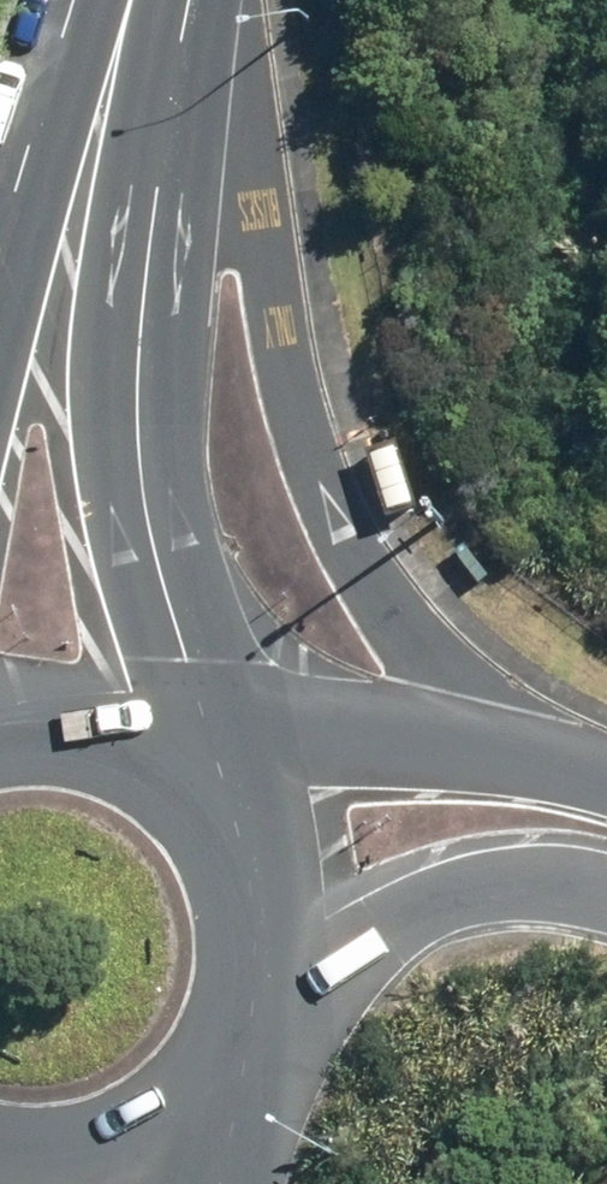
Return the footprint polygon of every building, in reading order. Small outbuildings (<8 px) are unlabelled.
[(364,463),(379,518),(403,512),(388,456),(364,463)]
